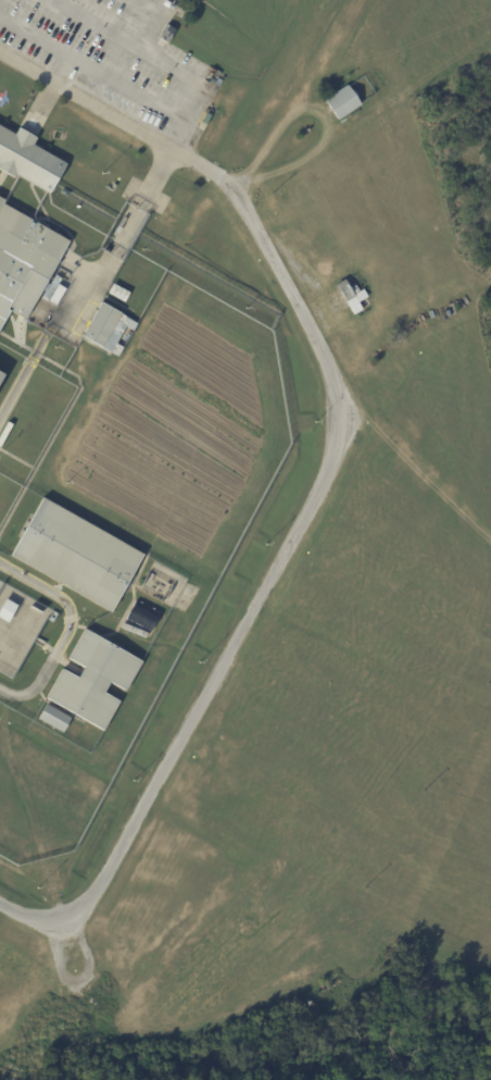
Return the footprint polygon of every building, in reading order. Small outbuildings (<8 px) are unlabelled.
[(168,25),(176,29),(168,44),(159,37),(166,24),(168,25)] [(349,86),(352,91),(356,88),(362,96),(357,98),(362,104),(361,105),(365,111),(358,116),(354,110),(339,120),(326,100),(348,85),(349,86)] [(14,178),(0,170),(0,125),(15,134),(18,128),(36,138),(33,145),(65,163),(48,194),(15,175),(14,178)] [(10,312),(0,329),(0,198),(4,200),(2,203),(70,241),(46,283),(50,285),(55,275),(61,278),(48,301),(42,298),(45,293),(41,290),(25,320),(10,312)] [(345,280),(354,295),(364,288),(368,297),(358,302),(363,310),(353,315),(336,285),(345,280)] [(129,293),(124,302),(108,294),(113,284),(129,293)] [(130,320),(116,344),(124,348),(118,357),(83,336),(102,302),(130,319),(130,320)] [(134,572),(111,613),(11,557),(43,498),(143,556),(134,572)] [(8,624),(0,620),(0,610),(5,600),(17,607),(8,624)] [(139,604),(160,613),(151,632),(126,619),(135,600),(139,604)] [(102,641),(142,662),(126,693),(111,684),(104,695),(119,703),(103,732),(46,700),(62,670),(78,680),(84,669),(68,660),(85,631),(102,641)] [(65,717),(71,720),(62,734),(37,720),(46,705),(65,717)]
